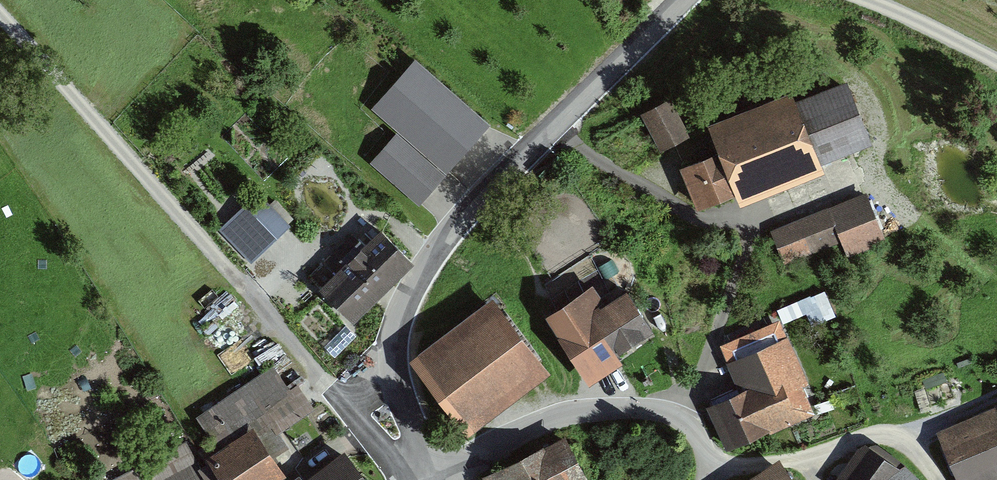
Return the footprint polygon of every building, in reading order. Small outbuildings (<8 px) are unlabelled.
[(372,106),(447,171),(490,122),(415,57),(372,106)] [(724,153),(689,167),(706,210),(744,194),(749,207),(834,173),(831,163),(885,141),(860,78),(806,99),(802,89),(725,119),(730,133),(718,138),(724,153)] [(641,111),(661,151),(691,135),(670,96),(641,111)] [(370,160),(420,203),(446,173),(396,131),(370,160)] [(871,191),(774,229),(787,264),(802,258),(799,252),(814,247),(817,254),(846,243),(852,258),(891,243),(871,191)] [(218,228),(251,263),(291,225),(267,200),(255,211),(246,202),(218,228)] [(350,229),(306,270),(349,316),(408,260),(376,226),(361,240),(350,229)] [(604,301),(593,282),(545,312),(590,382),(623,361),(617,351),(654,328),(627,286),(604,301)] [(502,299),(420,360),(478,436),(560,375),(502,299)] [(747,391),(716,403),(734,450),(824,415),(795,339),(736,362),(747,391)] [(117,476),(118,479),(285,479),(293,476),(270,435),(317,407),(302,380),(292,386),(277,361),(204,419),(228,453),(201,467),(183,440),(117,476)] [(951,432),(973,479),(996,479),(996,412),(951,432)] [(489,476),(491,479),(592,479),(572,437),(489,476)] [(878,448),(858,479),(930,479),(913,464),(909,468),(878,448)] [(355,452),(316,479),(376,479),(355,452)] [(750,479),(796,479),(782,459),(750,479)]
